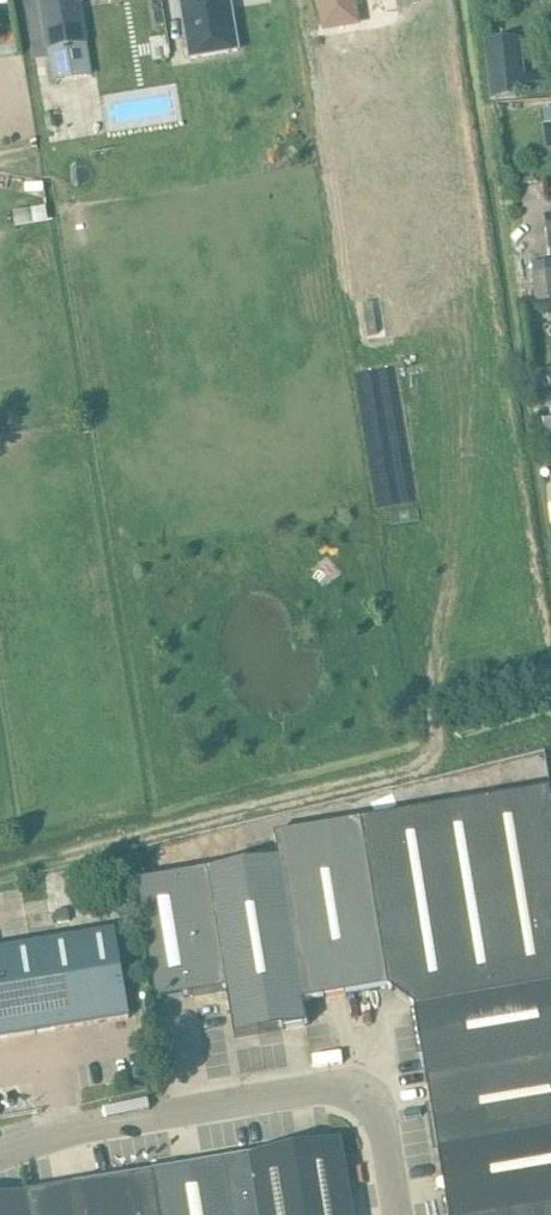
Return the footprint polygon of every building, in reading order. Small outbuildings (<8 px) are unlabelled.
[(51,51),(87,45),(79,0),(42,0),(51,51)] [(180,2),(190,60),(241,52),(233,0),(193,0),(180,2)] [(0,37),(0,53),(1,57),(20,54),(16,35),(0,37)] [(522,38),(485,42),(490,101),(527,97),(522,38)] [(543,113),(544,127),(550,126),(550,113),(543,113)] [(550,301),(550,273),(534,276),(537,303),(550,301)] [(550,458),(550,372),(535,375),(548,458),(550,458)] [(306,567),(321,588),(342,574),(327,552),(306,567)] [(399,996),(550,972),(550,794),(277,836),(281,859),(201,872),(221,991),(228,990),(236,1037),(310,1025),(306,1002),(389,988),(399,996)] [(201,872),(137,883),(154,978),(158,1002),(221,991),(201,872)] [(130,1018),(115,930),(0,950),(0,1040),(130,1018)] [(415,1007),(425,1068),(550,1047),(550,972),(399,996),(415,1007)] [(438,1142),(550,1123),(550,1047),(425,1068),(438,1142)] [(450,1214),(459,1214),(550,1200),(550,1123),(438,1142),(450,1214)] [(343,1140),(242,1157),(251,1214),(355,1214),(343,1140)] [(157,1214),(251,1214),(242,1157),(150,1172),(157,1214)] [(150,1172),(77,1184),(82,1214),(157,1214),(150,1172)] [(7,1214),(82,1214),(77,1184),(4,1196),(7,1214)] [(459,1214),(550,1214),(550,1200),(459,1214)]
